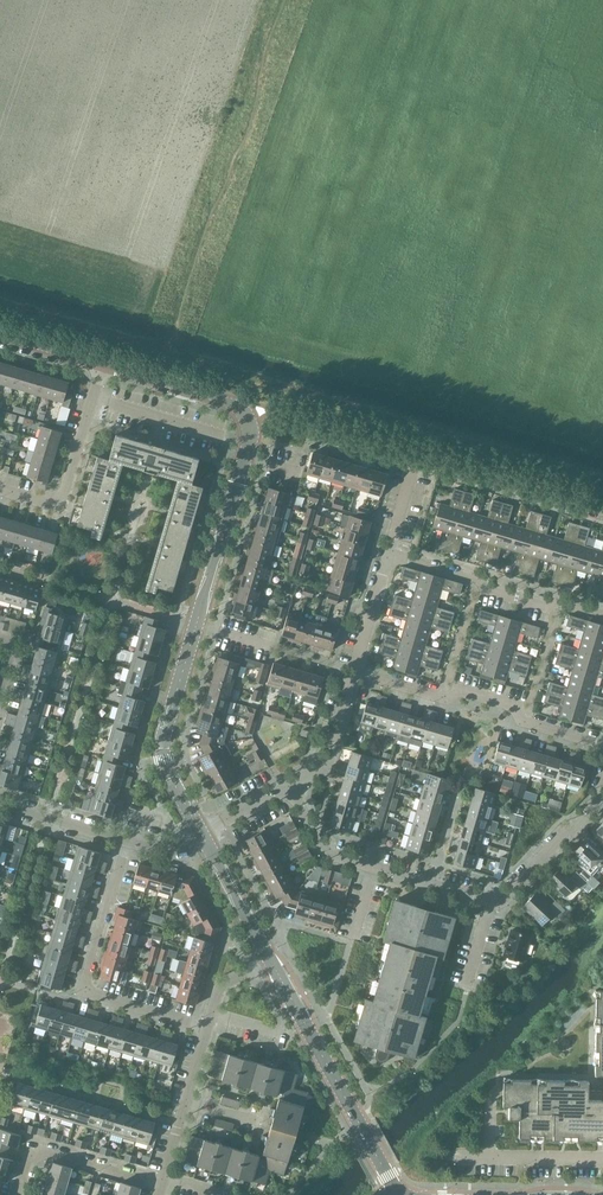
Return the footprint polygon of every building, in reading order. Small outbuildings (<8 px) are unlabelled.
[(1,384),(13,388),(19,368),(7,365),(1,384)] [(13,388),(25,392),(31,372),(19,368),(13,388)] [(25,392),(38,395),(44,376),(31,372),(25,392)] [(38,395),(50,399),(56,379),(44,376),(38,395)] [(56,379),(50,399),(63,403),(61,406),(69,409),(73,395),(66,393),(69,383),(56,379)] [(42,427),(38,440),(58,445),(61,432),(42,427)] [(164,448),(151,445),(116,435),(110,458),(193,482),(199,459),(164,449),(164,448)] [(38,440),(35,452),(54,458),(58,445),(38,440)] [(35,452),(31,464),(50,470),(54,458),(35,452)] [(306,475),(319,478),(326,454),(321,452),(320,455),(313,453),(306,475)] [(319,478),(332,482),(338,460),(331,458),(332,456),(326,454),(319,478)] [(97,457),(77,526),(92,531),(90,537),(101,540),(103,533),(100,532),(120,464),(97,457)] [(345,462),(338,460),(332,482),(345,486),(352,461),(345,459),(345,462)] [(357,463),(352,461),(345,486),(357,489),(363,468),(356,465),(357,463)] [(50,470),(31,464),(27,477),(47,483),(50,470)] [(357,489),(368,493),(376,468),(370,467),(369,469),(363,468),(357,489)] [(376,468),(368,493),(381,497),(388,475),(380,473),(381,470),(376,468)] [(150,584),(147,583),(145,590),(156,594),(158,587),(173,592),(203,488),(180,481),(150,584)] [(264,494),(263,500),(287,507),(291,494),(269,488),(267,495),(264,494)] [(436,516),(456,522),(465,492),(454,489),(449,506),(440,503),(436,516)] [(456,522),(475,527),(479,515),(470,512),(475,495),(465,492),(456,522)] [(264,507),(262,513),(283,520),(287,507),(263,500),(261,506),(264,507)] [(475,527),(494,533),(503,503),(493,500),(488,517),(479,515),(475,527)] [(494,533),(513,539),(517,526),(508,523),(513,506),(503,503),(494,533)] [(513,539),(532,544),(541,514),(531,511),(526,529),(517,526),(513,539)] [(280,532),(283,520),(262,513),(260,520),(257,519),(255,525),(280,532)] [(313,515),(306,513),(303,525),(310,527),(313,515)] [(532,544),(552,550),(555,537),(546,535),(552,517),(541,514),(532,544)] [(349,516),(345,528),(370,536),(372,530),(369,529),(371,522),(349,516)] [(437,549),(447,552),(456,522),(436,516),(432,529),(442,531),(437,549)] [(2,539),(8,520),(0,517),(0,538),(2,539)] [(2,539),(15,543),(20,523),(8,520),(2,539)] [(462,537),(471,540),(475,527),(456,522),(447,552),(457,555),(462,537)] [(552,550),(571,556),(580,525),(569,522),(564,540),(555,537),(552,550)] [(15,543),(27,546),(33,527),(20,523),(15,543)] [(280,532),(255,525),(254,528),(257,529),(254,538),(276,544),(280,532)] [(571,556),(590,561),(594,548),(585,546),(590,528),(580,525),(571,556)] [(27,546),(39,550),(45,530),(33,527),(27,546)] [(475,560),(485,563),(494,533),(475,527),(471,540),(480,543),(475,560)] [(345,528),(342,541),(364,547),(365,541),(368,541),(370,536),(345,528)] [(39,550),(52,554),(58,534),(45,530),(39,550)] [(501,549),(510,551),(513,539),(494,533),(485,563),(496,566),(501,549)] [(250,544),(248,550),(273,557),(276,544),(254,538),(252,545),(250,544)] [(513,571),(524,574),(532,544),(513,539),(510,551),(519,554),(513,571)] [(338,553),(363,560),(364,555),(362,554),(364,547),(342,541),(338,553)] [(539,560),(548,563),(552,550),(532,544),(524,574),(534,577),(539,560)] [(602,565),(602,549),(602,551),(594,548),(590,561),(602,565)] [(249,556),(247,563),(269,569),(273,557),(248,550),(246,555),(249,556)] [(552,583),(562,586),(571,556),(552,550),(548,563),(557,565),(552,583)] [(338,553),(334,565),(356,572),(358,565),(361,566),(363,560),(338,553)] [(577,571),(586,574),(590,561),(571,556),(562,586),(572,589),(577,571)] [(600,597),(602,587),(602,565),(590,561),(586,574),(595,576),(590,594),(600,597)] [(242,569),(241,574),(265,581),(269,569),(247,563),(245,569),(242,569)] [(334,565),(331,578),(355,585),(357,579),(354,578),(356,572),(334,565)] [(414,591),(427,595),(433,576),(403,567),(400,578),(417,583),(414,591)] [(297,570),(290,568),(288,575),(295,577),(297,570)] [(242,581),(240,587),(262,594),(265,581),(241,574),(239,580),(242,581)] [(433,576),(427,595),(440,599),(442,590),(460,595),(463,584),(433,576)] [(355,585),(331,578),(327,591),(349,597),(351,590),(354,591),(355,585)] [(11,603),(17,583),(4,579),(0,594),(0,600),(11,603)] [(11,603),(23,607),(29,586),(17,583),(11,603)] [(29,586),(23,607),(36,610),(42,590),(29,586)] [(235,593),(234,599),(258,606),(262,594),(240,587),(238,594),(235,593)] [(394,595),(391,605),(421,614),(427,595),(414,591),(412,600),(394,595)] [(427,595),(421,614),(451,623),(455,613),(437,608),(440,599),(427,595)] [(258,606),(234,599),(232,605),(235,605),(232,613),(254,619),(258,606)] [(406,621),(403,630),(416,633),(421,614),(391,605),(388,616),(406,621)] [(46,619),(44,625),(66,632),(70,619),(52,613),(53,609),(46,607),(43,618),(46,619)] [(492,635),(505,639),(510,619),(480,610),(477,621),(494,626),(492,635)] [(288,641),(294,642),(301,618),(288,614),(282,636),(289,638),(288,641)] [(313,621),(307,643),(313,645),(313,648),(318,649),(325,625),(327,618),(315,614),(313,621)] [(421,614),(416,633),(428,637),(431,628),(448,633),(451,623),(421,614)] [(581,640),(593,644),(599,624),(569,616),(566,626),(583,632),(581,640)] [(146,617),(140,637),(165,644),(166,638),(163,637),(165,630),(160,629),(162,622),(146,617)] [(307,643),(313,621),(301,618),(294,642),(299,644),(300,641),(307,643)] [(510,619),(505,639),(517,642),(520,634),(537,639),(540,628),(510,619)] [(84,622),(80,635),(86,637),(90,624),(84,622)] [(593,644),(602,647),(602,626),(599,624),(593,644)] [(62,645),(66,632),(44,625),(42,632),(39,631),(36,642),(43,644),(61,649),(62,645)] [(325,625),(318,649),(324,651),(325,648),(332,650),(338,629),(325,625)] [(383,633),(380,644),(410,653),(416,633),(403,630),(401,638),(383,633)] [(416,633),(410,653),(440,661),(443,651),(426,646),(428,637),(416,633)] [(472,639),(469,649),(499,658),(505,639),(492,635),(489,644),(472,639)] [(165,644),(140,637),(135,654),(143,657),(144,654),(152,657),(153,655),(158,656),(160,649),(163,650),(165,644)] [(505,639),(499,658),(529,667),(532,656),(515,651),(517,642),(505,639)] [(558,654),(588,663),(593,644),(581,640),(578,649),(561,644),(558,654)] [(34,660),(56,666),(59,653),(61,649),(43,644),(36,642),(33,652),(36,653),(34,660)] [(392,668),(405,672),(410,653),(380,644),(377,654),(395,659),(392,668)] [(588,663),(602,668),(602,647),(593,644),(588,663)] [(481,674),(493,677),(499,658),(469,649),(466,659),(483,664),(481,674)] [(410,653),(405,672),(417,676),(420,667),(437,672),(440,661),(410,653)] [(130,669),(155,677),(157,671),(154,670),(156,663),(151,661),(152,657),(144,654),(143,657),(135,654),(130,669)] [(214,664),(213,670),(237,677),(241,666),(254,670),(255,667),(266,670),(268,665),(230,654),(229,660),(219,658),(217,665),(214,664)] [(570,679),(582,682),(588,663),(558,654),(555,665),(572,670),(570,679)] [(499,658),(493,677),(506,681),(509,672),(526,677),(529,667),(499,658)] [(23,664),(21,669),(52,678),(56,666),(34,660),(32,667),(23,664)] [(267,685),(280,689),(287,664),(282,662),(281,665),(274,663),(267,685)] [(582,682),(595,686),(597,677),(602,679),(602,668),(588,663),(582,682)] [(278,694),(291,698),(292,692),(299,670),(292,668),(293,666),(287,664),(280,689),(278,694)] [(126,668),(120,687),(141,694),(143,687),(148,689),(150,682),(153,682),(155,677),(130,669),(126,668)] [(29,678),(27,684),(48,691),(52,678),(21,669),(20,675),(29,678)] [(214,676),(212,683),(234,689),(237,677),(213,670),(211,675),(214,676)] [(292,692),(305,696),(312,671),(306,670),(305,672),(299,670),(292,692)] [(305,696),(303,702),(316,705),(324,678),(317,676),(317,673),(312,671),(305,696)] [(547,693),(577,701),(582,682),(570,679),(567,687),(550,682),(547,693)] [(577,701),(602,709),(602,698),(592,695),(595,686),(582,682),(577,701)] [(234,689),(212,683),(210,689),(207,689),(206,694),(230,701),(234,689)] [(16,689),(14,694),(45,703),(48,691),(27,684),(25,691),(16,689)] [(114,707),(119,708),(144,715),(145,710),(142,709),(144,701),(139,700),(141,694),(120,687),(114,707)] [(558,717),(571,721),(577,701),(547,693),(544,703),(561,708),(558,717)] [(22,702),(20,709),(41,716),(45,703),(14,694),(13,699),(22,702)] [(230,701),(206,694),(204,700),(207,701),(205,707),(226,714),(230,701)] [(373,727),(382,696),(378,695),(375,705),(366,703),(360,723),(359,729),(372,733),(373,727)] [(373,727),(386,731),(392,710),(384,708),(387,698),(382,696),(373,727)] [(571,721),(583,725),(586,715),(602,720),(602,709),(577,701),(571,721)] [(392,710),(386,731),(398,734),(407,704),(402,702),(399,712),(392,710)] [(396,740),(409,744),(416,717),(409,715),(412,705),(407,704),(396,740)] [(200,713),(198,719),(223,726),(226,714),(205,707),(203,714),(200,713)] [(119,708),(114,726),(122,728),(123,726),(131,728),(132,726),(137,727),(139,720),(142,721),(144,715),(119,708)] [(8,713),(7,719),(38,728),(41,716),(20,709),(18,716),(8,713)] [(259,711),(256,710),(252,709),(250,718),(249,720),(256,722),(256,720),(259,711)] [(421,747),(422,742),(432,711),(427,710),(424,719),(416,717),(409,744),(421,747)] [(422,742),(435,745),(441,724),(433,722),(436,712),(432,711),(422,742)] [(14,727),(12,734),(34,740),(38,728),(7,719),(5,724),(14,727)] [(203,734),(200,745),(218,743),(223,726),(198,719),(197,725),(199,725),(197,733),(203,734)] [(252,735),(254,728),(256,722),(249,720),(247,726),(245,733),(252,735)] [(441,724),(435,745),(448,749),(454,728),(441,724)] [(109,741),(134,748),(136,742),(133,741),(135,734),(130,733),(131,728),(123,726),(122,728),(114,726),(109,741)] [(0,742),(0,744),(30,753),(34,740),(12,734),(10,741),(1,738),(0,742)] [(518,770),(527,739),(523,738),(520,748),(512,745),(506,766),(518,770)] [(518,770),(531,773),(537,753),(529,750),(532,741),(527,739),(518,770)] [(506,766),(512,745),(513,742),(505,740),(504,743),(499,742),(493,762),(506,766)] [(109,741),(103,761),(120,765),(122,759),(127,760),(129,753),(132,754),(134,748),(109,741)] [(201,766),(204,771),(226,759),(232,756),(224,742),(218,743),(200,745),(205,755),(200,758),(204,765),(201,766)] [(5,758),(27,765),(30,753),(0,744),(0,750),(7,752),(5,758)] [(531,773),(543,777),(552,746),(547,745),(544,755),(537,753),(531,773)] [(543,777),(555,781),(561,760),(554,758),(557,748),(552,746),(543,777)] [(253,753),(255,758),(262,754),(259,750),(253,753)] [(352,752),(348,765),(369,771),(373,758),(352,752)] [(555,781),(567,784),(576,754),(572,752),(569,762),(561,760),(555,781)] [(262,754),(255,758),(258,762),(264,759),(262,754)] [(590,771),(586,770),(586,767),(578,765),(581,755),(576,754),(567,784),(580,788),(583,778),(588,780),(590,771)] [(23,777),(27,765),(5,758),(3,765),(0,764),(0,770),(23,777)] [(209,775),(212,781),(232,770),(226,759),(204,771),(207,776),(209,775)] [(100,773),(130,782),(132,777),(123,774),(125,767),(120,765),(103,761),(100,773)] [(345,777),(365,783),(369,771),(348,765),(345,777)] [(0,770),(0,784),(19,790),(23,777),(0,770)] [(232,770),(212,781),(216,787),(213,788),(216,794),(239,782),(232,770)] [(100,773),(96,786),(118,792),(120,785),(129,788),(130,782),(100,773)] [(424,787),(445,793),(448,794),(450,786),(447,785),(448,780),(428,774),(424,787)] [(365,783),(345,777),(341,789),(362,795),(365,783)] [(500,784),(485,780),(485,781),(483,787),(489,788),(498,791),(500,784)] [(96,786),(92,798),(123,807),(125,802),(116,799),(118,792),(96,786)] [(500,791),(510,794),(512,789),(501,786),(500,791)] [(420,799),(441,805),(445,793),(424,787),(420,799)] [(476,788),(472,801),(493,807),(496,794),(476,788)] [(362,795),(341,789),(338,801),(358,807),(362,795)] [(123,807),(92,798),(89,811),(110,817),(112,810),(122,813),(123,807)] [(437,817),(441,805),(420,799),(417,811),(437,817)] [(338,801),(334,814),(355,820),(358,807),(338,801)] [(472,801),(468,813),(489,819),(493,807),(472,801)] [(548,807),(547,809),(554,811),(559,813),(560,811),(561,808),(549,804),(548,807)] [(434,830),(437,817),(417,811),(413,824),(434,830)] [(465,825),(485,832),(489,819),(468,813),(465,825)] [(355,820),(334,814),(330,827),(351,833),(355,820)] [(288,824),(291,831),(296,828),(293,822),(288,824)] [(5,839),(9,826),(0,823),(0,837),(5,839)] [(434,830),(413,824),(410,836),(430,842),(434,830)] [(380,827),(375,826),(373,825),(369,840),(376,842),(380,827)] [(485,832),(465,825),(461,838),(482,844),(485,832)] [(291,831),(285,834),(288,841),(300,834),(296,828),(291,831)] [(248,847),(252,853),(271,842),(265,830),(243,842),(246,848),(248,847)] [(430,842),(410,836),(406,849),(426,855),(430,842)] [(482,844),(461,838),(457,850),(478,856),(482,844)] [(602,864),(602,855),(599,851),(597,850),(587,841),(576,852),(579,855),(574,860),(587,872),(587,871),(591,874),(599,865),(600,866),(602,864),(602,865),(602,864)] [(252,860),(255,865),(278,853),(281,851),(280,849),(277,848),(275,849),(271,842),(252,853),(255,859),(252,860)] [(300,847),(304,853),(309,850),(305,844),(300,847)] [(78,846),(74,859),(105,868),(107,863),(98,860),(100,853),(78,846)] [(309,850),(304,853),(296,857),(300,864),(312,857),(309,850)] [(478,856),(457,850),(454,863),(474,869),(478,856)] [(260,869),(264,875),(284,864),(278,853),(255,865),(258,870),(260,869)] [(74,859),(71,872),(93,878),(95,871),(104,874),(105,868),(74,859)] [(133,883),(146,887),(153,865),(146,863),(145,866),(139,864),(133,883)] [(265,882),(267,888),(290,875),(284,864),(264,875),(267,881),(265,882)] [(146,887),(158,891),(164,872),(159,870),(160,867),(153,865),(146,887)] [(318,882),(321,873),(322,868),(317,866),(308,879),(318,882)] [(333,877),(335,871),(322,868),(321,873),(326,875),(324,882),(331,884),(333,877)] [(588,883),(576,872),(569,879),(559,869),(549,880),(565,896),(576,885),(581,890),(588,883)] [(182,890),(186,875),(170,870),(169,873),(164,872),(158,891),(157,896),(170,900),(171,897),(173,897),(176,888),(182,890)] [(352,877),(335,871),(333,877),(340,879),(339,882),(350,885),(352,877)] [(67,884),(98,893),(100,888),(91,885),(93,878),(71,872),(67,884)] [(182,890),(176,888),(173,897),(180,899),(187,913),(205,904),(202,899),(205,898),(194,877),(186,875),(182,890)] [(290,875),(267,888),(270,893),(273,892),(276,898),(280,896),(286,906),(297,892),(295,888),(296,887),(290,875)] [(64,896),(85,903),(87,896),(96,898),(98,893),(67,884),(64,896)] [(302,918),(307,920),(315,895),(302,891),(301,893),(297,892),(286,906),(296,909),(295,913),(303,915),(302,918)] [(537,924),(538,925),(540,926),(542,927),(544,927),(546,926),(548,925),(560,916),(565,911),(555,901),(550,906),(537,893),(523,907),(539,922),(537,924)] [(314,919),(320,921),(327,899),(315,895),(307,920),(313,921),(314,919)] [(60,908),(91,918),(92,912),(83,909),(85,903),(64,896),(60,908)] [(320,921),(327,923),(326,925),(337,929),(344,904),(327,899),(320,921)] [(380,1063),(382,1063),(385,1063),(386,1062),(388,1060),(389,1058),(391,1051),(414,1058),(426,1017),(419,1015),(436,957),(443,959),(455,918),(395,900),(383,941),(390,943),(373,1001),(366,999),(354,1040),(377,1047),(375,1054),(375,1056),(375,1058),(376,1060),(378,1062),(380,1063)] [(202,936),(204,931),(219,935),(221,927),(210,907),(207,909),(205,904),(187,913),(195,927),(193,934),(195,934),(202,936)] [(116,922),(115,927),(134,933),(137,920),(121,915),(123,908),(118,907),(113,921),(116,922)] [(60,908),(56,921),(78,927),(80,920),(89,923),(91,918),(60,908)] [(56,921),(53,933),(84,942),(85,937),(76,934),(78,927),(56,921)] [(110,932),(108,939),(130,945),(134,933),(115,927),(113,933),(110,932)] [(185,948),(191,950),(210,956),(211,950),(214,951),(219,935),(204,931),(202,936),(195,934),(194,938),(188,937),(185,948)] [(504,956),(523,961),(530,936),(511,931),(504,956)] [(49,946),(71,952),(73,945),(82,948),(84,942),(53,933),(49,946)] [(109,947),(107,952),(126,958),(130,945),(108,939),(106,946),(109,947)] [(49,946),(45,958),(76,967),(78,962),(69,959),(71,952),(49,946)] [(191,950),(187,962),(209,969),(211,962),(208,961),(210,956),(191,950)] [(151,951),(147,964),(153,966),(157,953),(151,951)] [(103,957),(101,964),(123,970),(126,958),(107,952),(106,957),(103,957)] [(45,958),(42,970),(64,977),(66,970),(75,973),(76,967),(45,958)] [(187,962),(183,975),(203,980),(204,975),(207,976),(209,969),(187,962)] [(123,970),(101,964),(99,971),(102,971),(100,977),(124,984),(127,971),(123,970)] [(52,987),(63,991),(65,984),(62,983),(64,977),(42,970),(37,988),(44,990),(50,992),(52,987)] [(203,980),(183,975),(180,987),(202,993),(204,986),(201,985),(203,980)] [(202,993),(180,987),(176,1000),(195,1005),(197,999),(200,1000),(202,993)] [(596,990),(596,991),(600,991),(600,998),(595,998),(596,998),(596,1017),(595,1017),(599,1018),(599,1031),(595,1031),(595,1032),(595,1050),(594,1050),(594,1051),(599,1051),(598,1065),(594,1065),(595,1065),(595,1075),(602,1075),(602,990),(596,990)] [(30,1025),(48,1030),(54,1009),(47,1007),(48,1004),(42,1002),(37,1020),(32,1018),(30,1025)] [(48,1030),(60,1034),(69,1003),(64,1002),(61,1011),(54,1009),(48,1030)] [(60,1034),(72,1038),(79,1016),(72,1014),(74,1005),(69,1003),(60,1034)] [(72,1038),(84,1041),(94,1010),(88,1009),(85,1018),(79,1016),(72,1038)] [(84,1041),(97,1045),(103,1023),(96,1021),(99,1012),(94,1010),(84,1041)] [(110,1025),(103,1023),(97,1045),(109,1049),(118,1018),(113,1016),(110,1025)] [(124,1019),(118,1018),(109,1049),(122,1052),(128,1030),(121,1028),(124,1019)] [(122,1052),(134,1056),(143,1025),(138,1023),(135,1032),(128,1030),(122,1052)] [(134,1056),(146,1059),(153,1038),(146,1036),(148,1026),(143,1025),(134,1056)] [(146,1059),(158,1063),(168,1032),(162,1031),(159,1040),(153,1038),(146,1059)] [(168,1032),(158,1063),(171,1067),(178,1045),(170,1043),(173,1034),(168,1032)] [(229,1054),(216,1050),(210,1070),(209,1070),(208,1075),(222,1079),(229,1054)] [(257,1063),(249,1060),(250,1056),(239,1052),(238,1057),(229,1054),(222,1079),(233,1083),(231,1088),(237,1090),(239,1084),(250,1088),(257,1063)] [(250,1088),(260,1091),(259,1096),(265,1098),(266,1092),(277,1096),(278,1092),(284,1071),(276,1068),(278,1064),(266,1060),(265,1065),(257,1063),(250,1088)] [(294,1089),(298,1075),(290,1072),(291,1068),(286,1066),(284,1071),(278,1092),(281,1093),(282,1095),(294,1089)] [(588,1091),(589,1081),(579,1081),(579,1080),(578,1080),(578,1085),(564,1084),(564,1080),(564,1081),(545,1080),(544,1080),(544,1084),(531,1084),(531,1079),(530,1079),(530,1080),(512,1080),(512,1079),(511,1079),(511,1083),(504,1083),(504,1079),(503,1107),(509,1107),(509,1119),(512,1119),(520,1119),(519,1139),(529,1139),(530,1139),(530,1135),(543,1135),(543,1140),(544,1140),(544,1139),(562,1139),(562,1140),(563,1140),(563,1136),(577,1136),(577,1140),(578,1140),(596,1140),(596,1141),(597,1141),(597,1136),(602,1136),(602,1091),(588,1091)] [(12,1105),(25,1108),(31,1087),(18,1083),(12,1105)] [(25,1108),(37,1112),(43,1090),(31,1087),(25,1108)] [(282,1095),(283,1097),(282,1100),(304,1107),(308,1108),(310,1102),(306,1101),(308,1093),(294,1089),(282,1095)] [(56,1094),(43,1090),(37,1112),(49,1116),(56,1094)] [(49,1116),(62,1119),(68,1097),(56,1094),(49,1116)] [(220,1103),(239,1108),(241,1102),(222,1096),(220,1103)] [(62,1119),(74,1123),(80,1101),(68,1097),(62,1119)] [(279,1099),(276,1110),(270,1108),(269,1114),(274,1116),(272,1122),(271,1127),(296,1134),(297,1129),(298,1126),(303,1127),(306,1116),(302,1115),(304,1107),(282,1100),(279,1099)] [(74,1123),(87,1126),(93,1105),(80,1101),(74,1123)] [(87,1126),(99,1130),(105,1108),(93,1105),(87,1126)] [(99,1130),(111,1134),(117,1112),(105,1108),(99,1130)] [(111,1134),(123,1137),(130,1116),(117,1112),(111,1134)] [(123,1137),(136,1141),(142,1119),(130,1116),(123,1137)] [(142,1119),(136,1141),(149,1145),(155,1123),(142,1119)] [(214,1126),(232,1131),(234,1125),(216,1119),(214,1126)] [(288,1161),(290,1153),(295,1155),(298,1143),(294,1142),(295,1139),(296,1134),(271,1127),(270,1131),(268,1137),(262,1136),(261,1142),(266,1143),(263,1154),(266,1155),(288,1161)] [(8,1151),(10,1144),(17,1147),(21,1135),(0,1129),(0,1149),(8,1151)] [(205,1140),(190,1136),(188,1141),(189,1141),(183,1161),(197,1165),(205,1140)] [(197,1165),(205,1167),(204,1172),(215,1175),(217,1171),(225,1173),(232,1148),(221,1145),(223,1139),(217,1138),(215,1143),(205,1140),(197,1165)] [(225,1173),(233,1175),(231,1180),(242,1183),(244,1179),(252,1181),(258,1159),(259,1159),(260,1156),(249,1153),(250,1147),(244,1146),(243,1151),(232,1148),(225,1173)] [(10,1171),(13,1160),(6,1158),(8,1151),(0,1149),(0,1168),(10,1171)] [(270,1171),(284,1175),(286,1167),(291,1168),(292,1163),(288,1161),(266,1155),(265,1158),(263,1159),(270,1171)] [(256,1187),(258,1183),(266,1185),(270,1171),(263,1159),(261,1160),(259,1159),(258,1159),(252,1181),(251,1186),(256,1187)] [(52,1162),(48,1176),(68,1182),(72,1168),(52,1162)] [(7,1182),(10,1171),(0,1168),(0,1180),(7,1182)] [(48,1176),(44,1189),(64,1194),(68,1182),(48,1176)] [(140,1188),(121,1183),(117,1194),(138,1194),(140,1188)]
